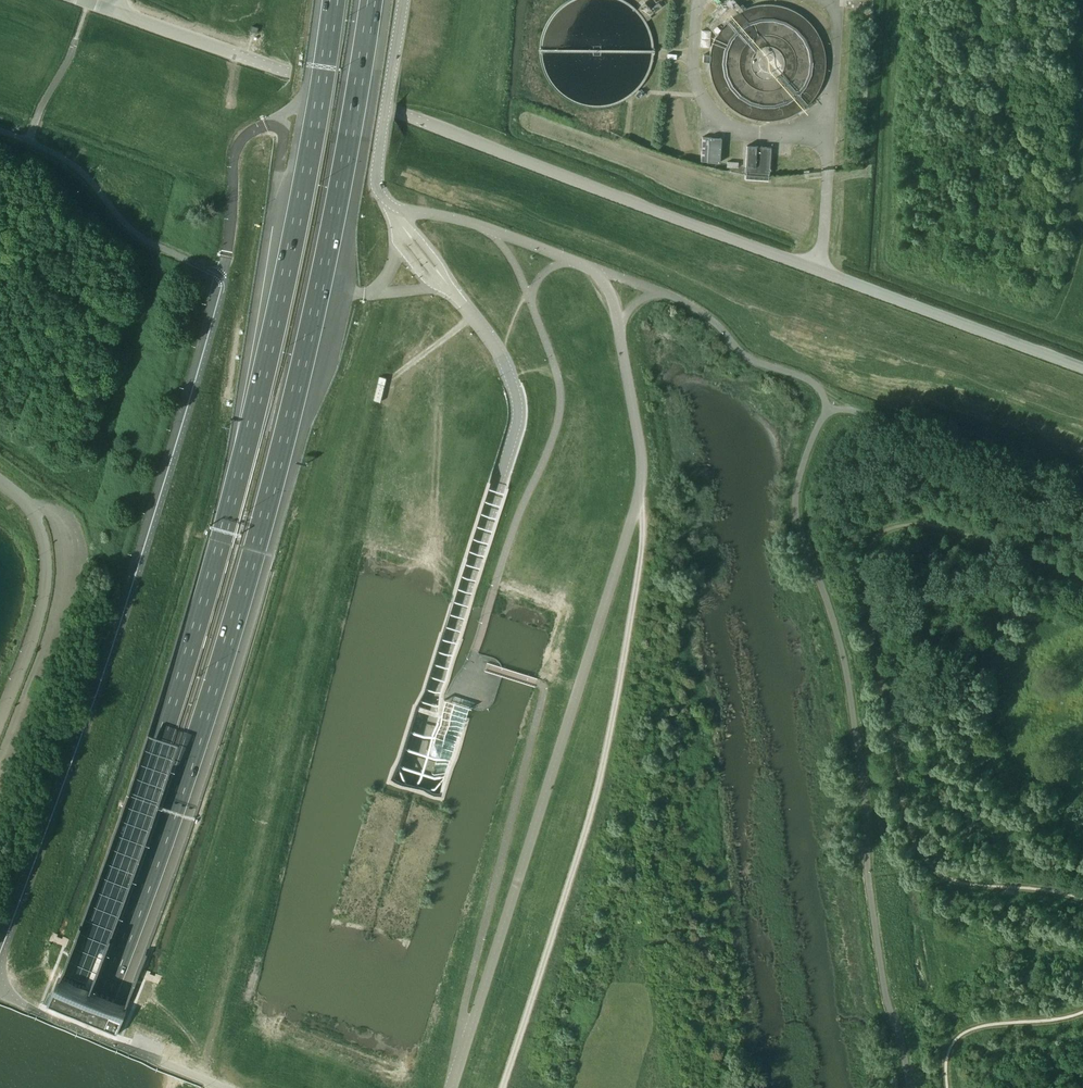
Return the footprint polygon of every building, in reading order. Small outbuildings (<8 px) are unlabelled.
[(719,162),(721,138),(702,137),(700,161),(719,162)] [(769,174),(771,147),(746,145),(744,172),(745,172),(745,177),(745,179),(768,180),(768,177),(769,174)] [(380,402),(386,378),(379,376),(373,400),(380,402)] [(162,738),(150,734),(55,994),(83,1006),(134,876),(178,743),(162,738)] [(104,1029),(109,1017),(83,1006),(55,994),(52,993),(47,1005),(104,1029)] [(109,1017),(104,1029),(116,1034),(121,1022),(109,1017)]
